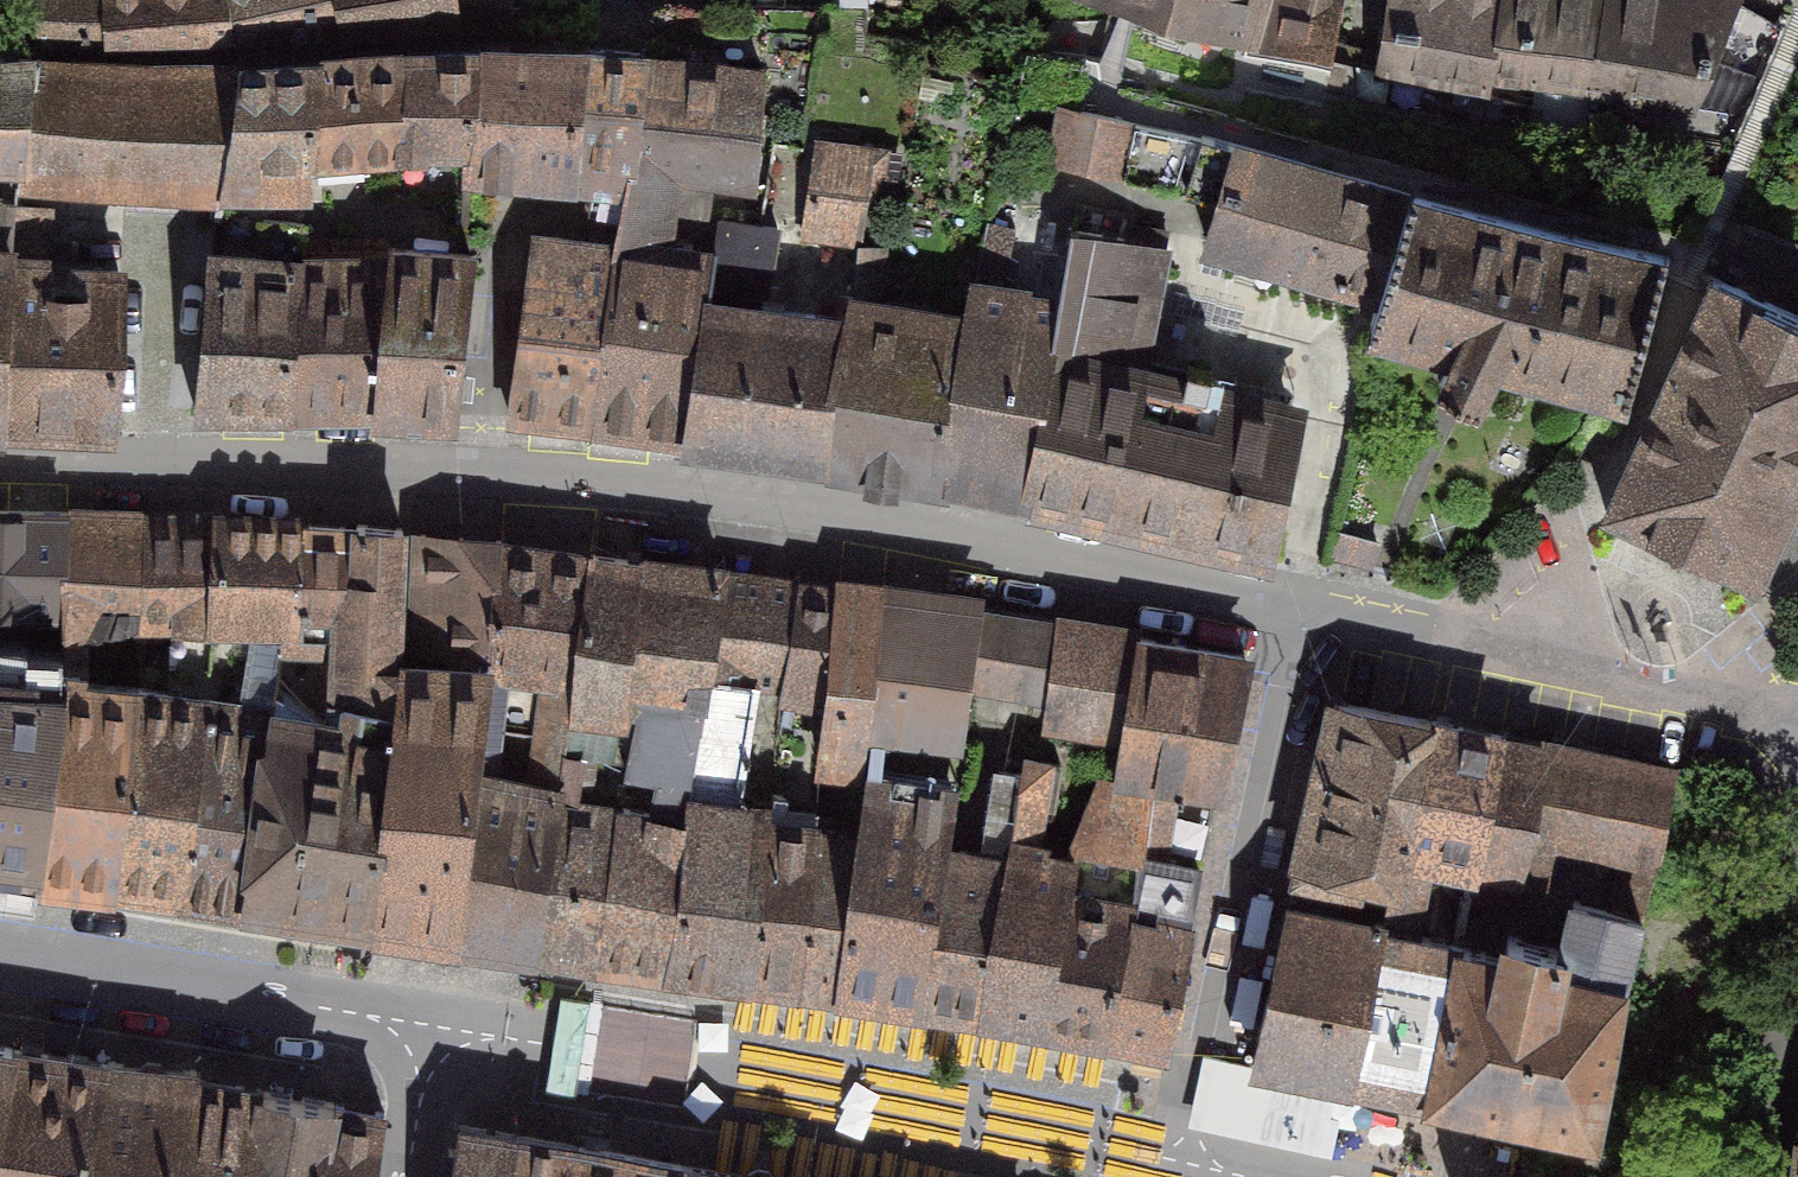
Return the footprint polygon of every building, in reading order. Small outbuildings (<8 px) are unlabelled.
[(37,44),(110,39),(110,0),(39,0),(37,44)] [(110,39),(234,37),(226,0),(110,0),(110,39)] [(234,37),(341,31),(336,0),(226,0),(234,37)] [(341,31),(343,35),(412,27),(409,0),(336,0),(341,31)] [(454,0),(409,0),(412,27),(428,27),(427,19),(456,16),(454,0)] [(456,16),(457,26),(508,23),(509,10),(522,8),(524,0),(454,0),(456,16)] [(1248,49),(1260,0),(1094,0),(1248,49)] [(1379,71),(1488,89),(1491,74),(1503,0),(1391,0),(1379,71)] [(1491,74),(1591,91),(1604,0),(1503,0),(1491,74)] [(1591,91),(1741,115),(1777,25),(1730,17),(1736,1),(1732,0),(1604,0),(1591,91)] [(400,150),(463,151),(471,152),(480,40),(405,51),(400,150)] [(575,176),(589,47),(480,40),(471,152),(463,151),(460,177),(532,176),(573,187),(575,176)] [(589,47),(575,176),(626,184),(643,54),(589,47)] [(405,51),(319,58),(308,153),(400,150),(405,51)] [(0,53),(0,157),(19,158),(31,58),(0,53)] [(763,69),(643,54),(626,184),(614,238),(666,246),(675,198),(696,198),(697,177),(753,186),(763,69)] [(238,67),(31,58),(19,158),(18,184),(52,185),(55,179),(217,190),(238,67)] [(319,58),(238,67),(217,190),(215,207),(223,207),(225,195),(309,193),(308,153),(319,58)] [(1127,119),(1058,106),(1046,160),(1119,174),(1127,119)] [(1409,191),(1198,135),(1185,190),(1217,199),(1206,243),(1378,291),(1409,191)] [(881,153),(819,146),(804,233),(859,239),(861,200),(874,201),(881,153)] [(1665,254),(1409,191),(1378,291),(1364,327),(1455,350),(1439,381),(1477,404),(1500,361),(1630,399),(1665,254)] [(718,218),(711,252),(684,441),(829,462),(853,307),(854,297),(842,294),(839,315),(763,307),(775,227),(718,218)] [(261,260),(205,253),(193,408),(289,407),(301,255),(302,222),(264,219),(261,260)] [(1162,247),(1072,228),(1061,301),(1028,493),(1263,550),(1293,399),(1138,364),(1162,247)] [(613,247),(533,237),(509,412),(590,425),(613,247)] [(614,238),(613,247),(590,425),(684,441),(711,252),(666,246),(614,238)] [(0,243),(0,392),(9,271),(9,244),(0,243)] [(388,248),(386,256),(374,409),(451,412),(471,254),(388,248)] [(386,256),(301,255),(289,407),(374,409),(386,256)] [(9,271),(0,392),(0,425),(112,427),(117,272),(9,271)] [(1716,281),(1606,514),(1755,582),(1797,487),(1797,319),(1716,281)] [(1061,301),(971,288),(967,326),(946,481),(1028,493),(1061,301)] [(967,326),(853,307),(829,462),(946,481),(967,326)] [(0,512),(0,610),(38,611),(37,659),(64,662),(65,618),(68,515),(0,512)] [(142,516),(68,515),(65,618),(85,621),(86,597),(134,601),(142,516)] [(216,517),(142,516),(134,601),(134,624),(176,624),(173,689),(205,695),(210,629),(216,517)] [(278,622),(300,624),(301,523),(216,517),(210,629),(205,695),(270,709),(277,641),(278,622)] [(301,523),(300,624),(278,622),(277,641),(340,646),(335,695),(326,694),(324,716),(390,728),(397,666),(399,530),(301,523)] [(422,535),(416,644),(454,648),(454,668),(486,670),(487,663),(500,539),(422,535)] [(590,554),(500,539),(487,663),(544,672),(540,712),(569,714),(590,554)] [(641,563),(590,554),(569,714),(569,719),(623,724),(627,697),(641,563)] [(681,568),(641,563),(627,697),(639,702),(659,702),(681,568)] [(639,702),(627,757),(597,957),(664,965),(686,810),(688,792),(720,576),(681,568),(659,702),(639,702)] [(797,586),(720,576),(688,792),(734,799),(753,680),(782,684),(797,586)] [(838,593),(797,586),(782,684),(781,691),(824,700),(838,593)] [(881,597),(838,593),(824,700),(817,760),(860,764),(881,597)] [(979,611),(881,597),(860,764),(862,781),(882,787),(892,736),(960,744),(969,682),(979,611)] [(1056,624),(979,611),(969,682),(1047,695),(1056,624)] [(1139,637),(1056,624),(1047,695),(1044,717),(1122,729),(1139,637)] [(1243,656),(1139,637),(1122,729),(1114,779),(1150,785),(1140,853),(1201,867),(1243,656)] [(37,876),(65,677),(64,662),(37,659),(0,659),(0,870),(37,876)] [(454,668),(397,666),(390,728),(371,925),(452,938),(473,777),(486,670),(454,668)] [(136,684),(65,677),(37,876),(112,886),(136,684)] [(112,886),(180,894),(205,695),(173,689),(136,684),(112,886)] [(238,902),(270,709),(205,695),(180,894),(238,902)] [(1345,703),(1330,730),(1293,876),(1389,895),(1429,721),(1345,703)] [(324,716),(270,709),(238,902),(371,925),(390,728),(324,716)] [(527,790),(473,777),(452,938),(535,946),(566,746),(569,719),(569,714),(540,712),(527,790)] [(1498,738),(1429,721),(1389,895),(1380,927),(1409,933),(1425,859),(1469,867),(1464,896),(1469,898),(1498,738)] [(1673,774),(1498,738),(1469,898),(1513,907),(1528,831),(1627,853),(1656,856),(1673,774)] [(627,757),(566,746),(535,946),(597,957),(627,757)] [(1021,758),(1020,774),(984,1013),(1045,1024),(1071,857),(1033,851),(1039,814),(1053,816),(1060,764),(1021,758)] [(986,854),(946,847),(923,1003),(984,1013),(1020,774),(999,771),(986,854)] [(1102,777),(1073,850),(1140,853),(1150,785),(1114,779),(1102,777)] [(857,832),(836,989),(923,1003),(946,847),(953,793),(882,787),(862,781),(857,832)] [(773,793),(773,801),(753,980),(798,985),(813,828),(816,812),(779,808),(781,794),(773,793)] [(757,819),(686,810),(664,965),(753,980),(773,801),(760,802),(757,819)] [(836,989),(857,832),(813,828),(798,985),(836,989)] [(1073,850),(1071,857),(1045,1024),(1105,1035),(1136,894),(1140,853),(1073,850)] [(1105,1035),(1166,1050),(1201,867),(1140,853),(1136,894),(1105,1035)] [(1636,928),(1656,856),(1627,853),(1609,921),(1636,928)] [(1389,895),(1294,878),(1253,1059),(1347,1080),(1380,927),(1389,895)] [(1502,956),(1465,945),(1429,1096),(1595,1131),(1622,985),(1636,928),(1609,922),(1612,908),(1572,901),(1560,946),(1507,937),(1502,956)] [(1409,933),(1380,927),(1347,1080),(1429,1096),(1465,945),(1409,933)] [(0,1044),(0,1140),(13,1046),(0,1044)] [(13,1046),(0,1140),(0,1176),(88,1176),(110,1061),(13,1046)] [(110,1061),(88,1176),(183,1176),(198,1078),(199,1069),(110,1061)] [(259,1090),(198,1078),(183,1176),(247,1176),(259,1090)] [(259,1090),(247,1176),(322,1176),(335,1102),(259,1090)] [(335,1102),(322,1176),(374,1176),(385,1112),(335,1102)] [(459,1124),(450,1176),(509,1176),(517,1134),(459,1124)] [(517,1134),(509,1176),(679,1176),(681,1165),(517,1134)] [(681,1165),(679,1176),(740,1176),(681,1165)] [(1522,1167),(1520,1176),(1572,1176),(1522,1167)]
